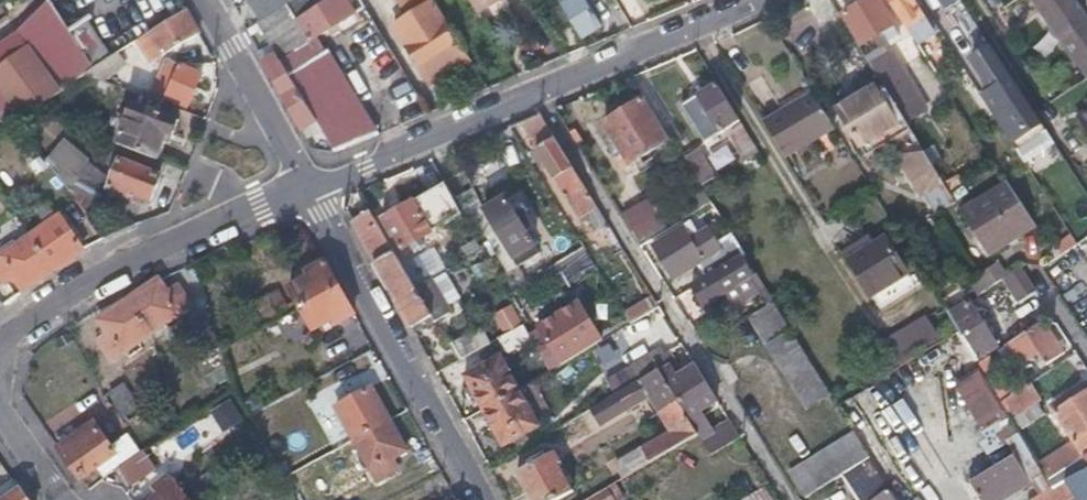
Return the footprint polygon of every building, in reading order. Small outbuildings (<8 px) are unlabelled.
[(0,44),(0,110),(2,113),(15,103),(26,119),(97,71),(95,68),(76,38),(52,0),(20,31),(0,44)] [(262,20),(293,0),(250,0),(262,20)] [(366,7),(362,0),(293,0),(262,20),(256,23),(274,54),(278,60),(366,7)] [(396,25),(397,27),(395,28),(429,83),(468,59),(432,0),(397,0),(409,19),(407,20),(407,18),(401,16),(396,20),(396,25)] [(582,39),(603,26),(587,0),(557,0),(582,39)] [(881,10),(874,0),(864,0),(843,13),(862,43),(873,36),(882,31),(890,25),(881,10)] [(925,10),(919,0),(887,0),(916,45),(939,31),(925,10)] [(1077,65),(1086,57),(1086,19),(1074,0),(1031,0),(1077,65)] [(140,41),(146,51),(153,60),(161,55),(164,60),(199,36),(185,10),(140,41)] [(76,38),(95,68),(111,57),(93,27),(76,38)] [(888,41),(882,31),(873,36),(880,46),(888,41)] [(1016,162),(1051,144),(999,41),(964,59),(1016,162)] [(331,50),(287,75),(315,123),(334,153),(381,133),(331,50)] [(315,123),(287,75),(278,60),(274,54),(262,61),(301,131),(315,123)] [(894,58),(874,70),(885,89),(890,98),(910,86),(894,58)] [(154,95),(171,101),(188,107),(197,77),(163,66),(154,95)] [(715,83),(699,93),(682,103),(705,142),(733,125),(738,121),(715,83)] [(836,109),(851,132),(865,155),(890,140),(902,159),(900,160),(922,196),(942,184),(890,98),(885,89),(877,94),(873,87),(836,109)] [(810,89),(773,111),(761,118),(784,153),(832,126),(810,89)] [(666,141),(653,120),(641,99),(604,121),(630,164),(666,141)] [(168,136),(171,137),(174,139),(180,122),(136,105),(119,147),(158,162),(168,136)] [(520,122),(528,135),(536,148),(535,149),(577,217),(585,212),(596,206),(539,114),(520,122)] [(1078,122),(1086,136),(1086,116),(1078,122)] [(747,158),(757,152),(738,121),(733,125),(736,129),(731,132),(747,158)] [(709,154),(718,170),(735,159),(726,143),(709,154)] [(699,187),(707,183),(716,178),(699,150),(682,160),(699,187)] [(62,180),(76,191),(82,180),(95,188),(99,181),(68,161),(61,171),(66,173),(62,180)] [(108,196),(117,200),(127,203),(129,197),(152,206),(161,180),(120,164),(108,196)] [(71,197),(87,219),(104,193),(95,188),(82,180),(76,191),(71,197)] [(461,217),(444,185),(383,220),(400,250),(461,217)] [(1005,185),(981,201),(957,216),(981,256),(1030,225),(1005,185)] [(709,204),(706,199),(703,194),(681,208),(687,218),(709,204)] [(536,245),(532,238),(528,232),(534,228),(523,212),(518,216),(506,199),(482,213),(512,265),(530,254),(527,250),(536,245)] [(35,212),(45,226),(57,218),(47,204),(35,212)] [(640,246),(652,239),(663,232),(646,205),(623,219),(640,246)] [(597,231),(608,225),(596,206),(585,212),(597,231)] [(414,289),(404,272),(367,209),(350,219),(373,261),(373,263),(388,291),(390,290),(413,331),(431,320),(433,323),(449,313),(429,280),(425,282),(414,289)] [(45,226),(32,235),(56,270),(86,249),(62,214),(57,218),(45,226)] [(695,265),(704,278),(741,255),(731,240),(719,247),(716,241),(711,245),(702,231),(693,237),(689,232),(683,235),(680,230),(658,244),(678,276),(695,265)] [(27,239),(0,258),(0,275),(5,283),(16,276),(26,291),(56,270),(32,235),(27,239)] [(904,277),(893,259),(882,242),(850,262),(871,297),(904,277)] [(741,255),(704,278),(689,287),(702,308),(721,295),(728,307),(755,290),(747,277),(752,273),(741,255)] [(292,289),(303,309),(341,288),(326,262),(305,274),(308,279),(292,289)] [(543,272),(554,291),(568,283),(556,264),(543,272)] [(415,266),(404,272),(414,289),(425,282),(415,266)] [(1018,268),(1010,273),(1002,278),(1018,302),(1034,291),(1018,268)] [(132,300),(152,335),(192,309),(179,290),(170,296),(161,282),(132,300)] [(341,288),(303,309),(316,331),(332,322),(336,327),(356,315),(341,288)] [(263,317),(284,306),(276,291),(255,302),(263,317)] [(651,295),(622,314),(628,324),(657,306),(651,295)] [(110,361),(152,335),(132,300),(99,320),(108,333),(97,340),(110,361)] [(770,302),(759,309),(747,316),(804,407),(827,393),(770,302)] [(993,347),(979,325),(966,303),(954,310),(951,305),(942,310),(972,360),(993,347)] [(591,330),(584,317),(577,304),(538,325),(553,353),(591,330)] [(938,341),(930,329),(923,317),(902,331),(917,354),(938,341)] [(1016,364),(1025,358),(1034,352),(1042,364),(1061,351),(1041,320),(1004,345),(1016,364)] [(520,323),(508,330),(495,338),(503,352),(528,338),(520,323)] [(917,354),(902,331),(877,347),(891,370),(917,354)] [(482,346),(478,339),(474,332),(452,344),(460,360),(482,346)] [(658,371),(668,365),(662,356),(652,362),(656,369),(658,371)] [(996,401),(1008,394),(985,356),(974,363),(996,401)] [(484,411),(520,389),(502,358),(466,379),(484,411)] [(668,365),(658,371),(694,431),(697,435),(708,455),(738,437),(729,422),(711,433),(696,410),(715,399),(693,364),(675,375),(668,365)] [(697,435),(694,431),(658,371),(656,369),(608,399),(619,416),(647,398),(671,437),(659,445),(665,454),(697,435)] [(1024,384),(1008,394),(996,401),(1004,414),(1033,396),(1024,384)] [(113,395),(131,423),(145,414),(127,386),(113,395)] [(358,438),(394,419),(376,388),(341,408),(358,438)] [(542,428),(520,389),(484,411),(506,449),(542,428)] [(1086,434),(1086,390),(1053,412),(1073,443),(1086,434)] [(223,433),(245,421),(233,398),(211,410),(223,433)] [(413,452),(394,419),(358,438),(381,480),(402,469),(397,462),(413,452)] [(99,468),(107,479),(143,454),(130,436),(114,448),(97,424),(61,449),(82,481),(99,468)] [(803,496),(843,472),(867,456),(852,432),(787,472),(803,496)] [(662,456),(658,451),(655,446),(637,457),(643,468),(662,456)] [(561,465),(563,464),(557,453),(519,474),(533,499),(564,499),(574,494),(559,466),(561,465)] [(1078,459),(1086,463),(1086,453),(1078,459)] [(843,472),(860,499),(894,499),(867,456),(843,472)] [(1007,497),(1028,484),(1013,459),(970,486),(979,499),(1003,499),(1007,497)] [(202,497),(220,483),(210,471),(192,485),(202,497)] [(173,478),(160,489),(165,495),(158,499),(191,499),(173,478)] [(768,486),(740,499),(774,499),(768,486)] [(22,489),(7,499),(30,499),(22,489)] [(607,490),(590,499),(613,499),(607,490)]
